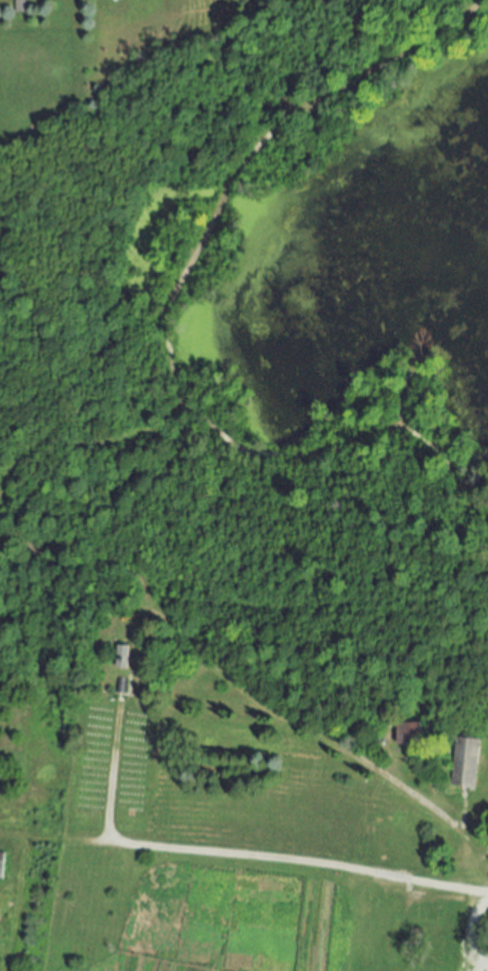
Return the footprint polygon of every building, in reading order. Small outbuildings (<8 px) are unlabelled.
[(110,671),(121,671),(122,649),(111,648),(110,671)] [(418,725),(398,724),(398,746),(417,746),(418,725)] [(479,741),(454,740),(453,789),(477,790),(479,741)]
